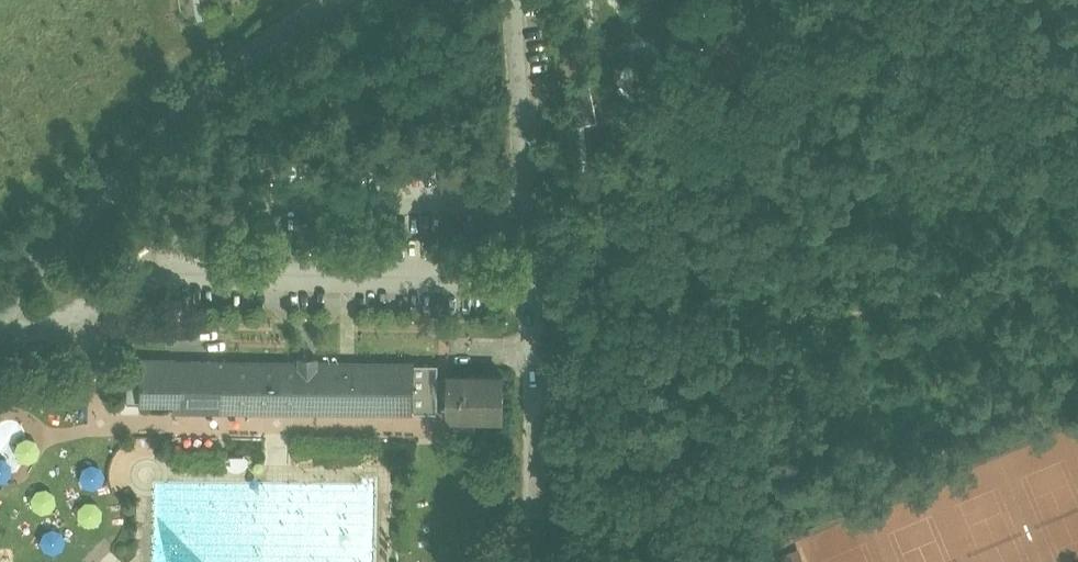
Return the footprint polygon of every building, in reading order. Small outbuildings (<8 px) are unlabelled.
[(597,112),(592,86),(571,91),(578,127),(591,124),(589,114),(597,112)] [(177,360),(141,359),(141,402),(142,402),(142,401),(175,401),(175,403),(176,403),(177,361),(177,360)] [(237,362),(177,361),(176,403),(175,403),(175,401),(174,410),(236,411),(236,399),(237,362)] [(416,365),(237,362),(236,399),(414,401),(414,406),(429,406),(429,382),(416,381),(416,365)] [(506,376),(452,375),(451,415),(505,416),(506,376)]
